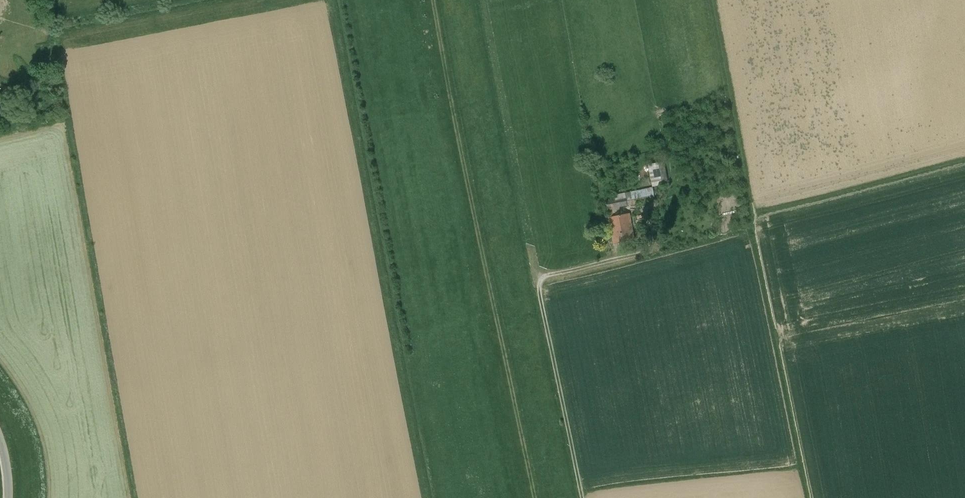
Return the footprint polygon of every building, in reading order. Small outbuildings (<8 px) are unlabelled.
[(668,184),(664,161),(649,164),(653,187),(668,184)] [(614,200),(606,201),(615,243),(636,239),(631,213),(614,216),(614,213),(621,212),(620,207),(656,200),(653,188),(613,195),(614,200)]
